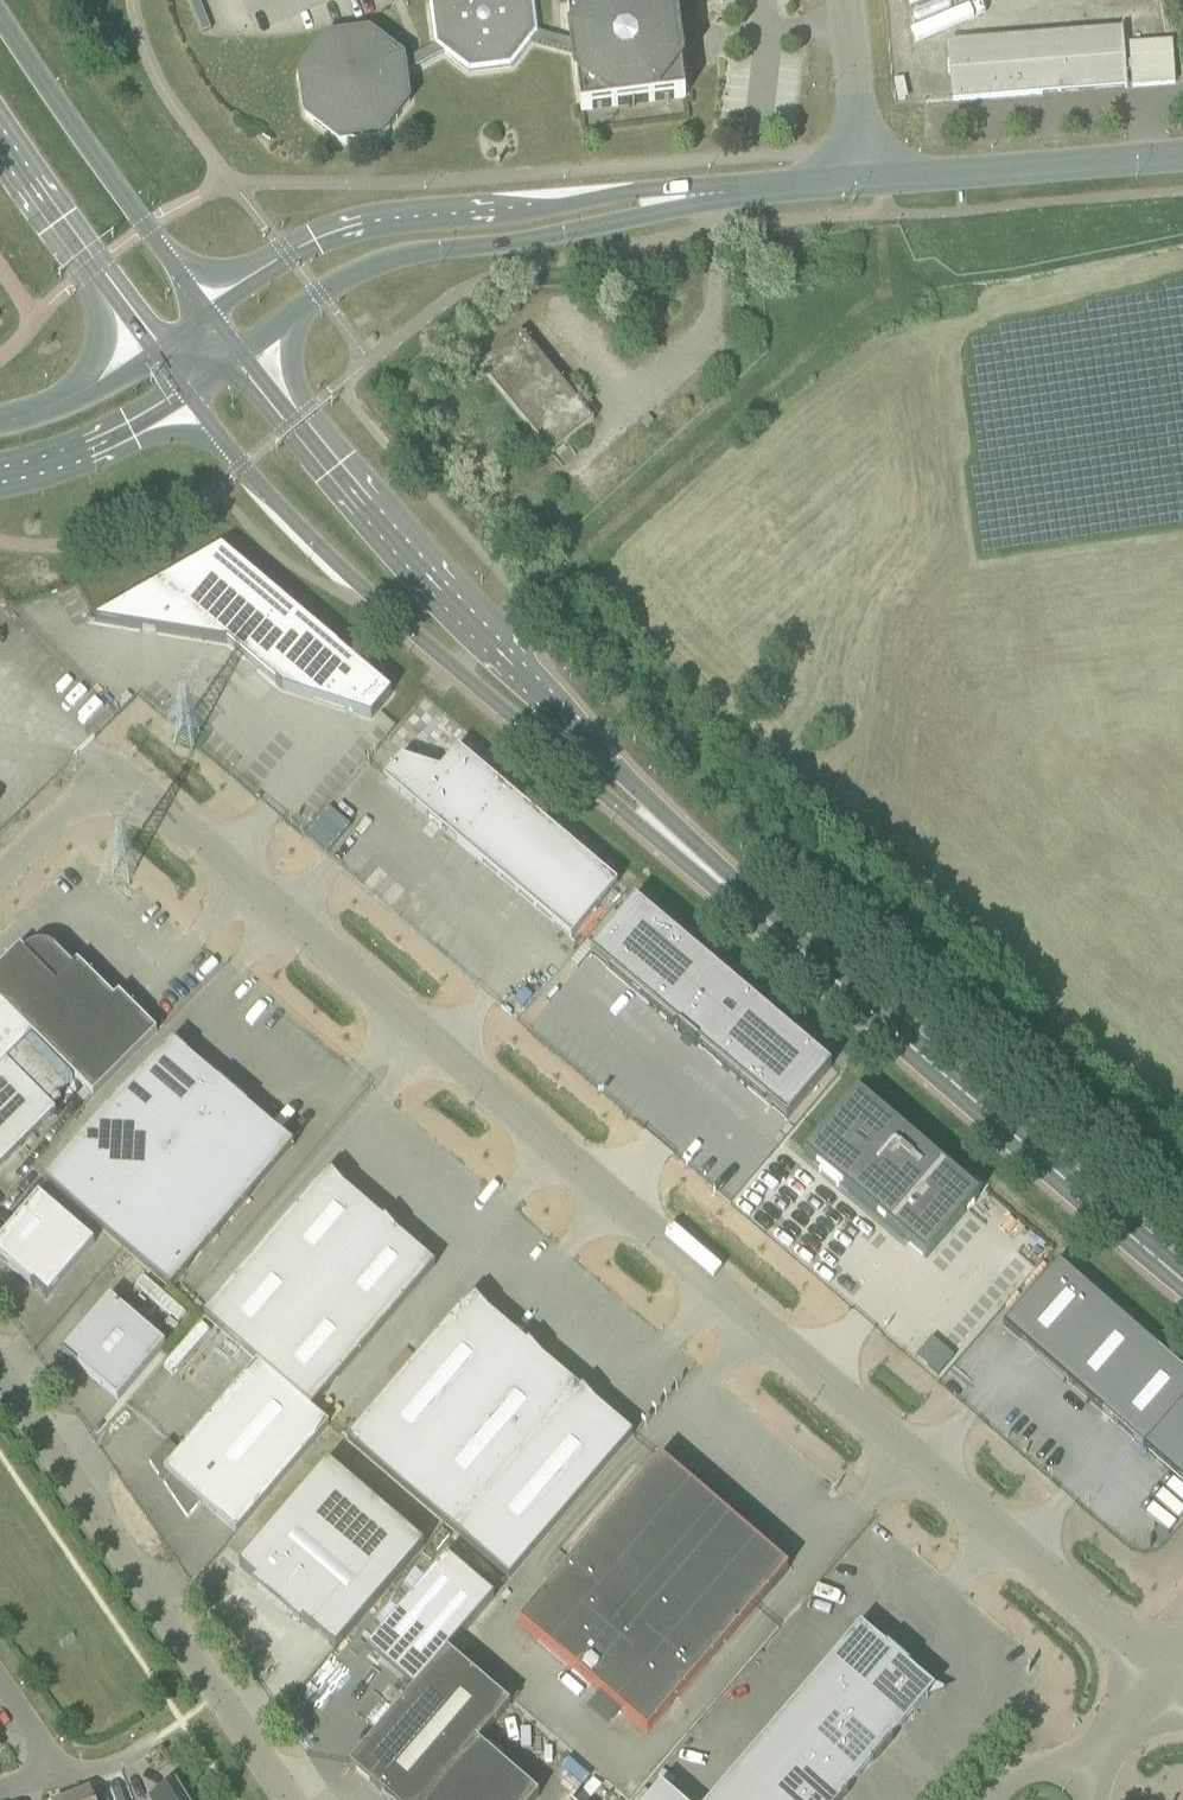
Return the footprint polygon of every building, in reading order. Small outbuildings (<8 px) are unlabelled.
[(430,5),(436,47),(420,55),(406,62),(405,60),(371,33),(327,39),(300,73),(306,117),(341,144),(384,138),(411,103),(407,75),(445,55),(470,74),(513,68),(532,43),(574,54),(582,111),(687,98),(680,45),(674,0),(620,0),(568,7),(573,42),(560,39),(539,33),(535,0),(434,0),(430,5)] [(1128,88),(1124,31),(949,45),(954,101),(1128,88)] [(1132,88),(1174,85),(1172,43),(1129,45),(1132,88)] [(522,334),(480,369),(553,457),(595,422),(522,334)] [(127,607),(98,624),(229,646),(283,691),(373,720),(381,711),(393,697),(338,650),(340,649),(223,551),(126,606),(127,607)] [(384,781),(572,940),(618,885),(459,751),(441,773),(402,760),(384,781)] [(784,1124),(829,1072),(812,1057),(651,918),(634,903),(589,955),(608,972),(767,1109),(784,1124)] [(34,1038),(94,1097),(160,1029),(120,995),(115,1000),(78,963),(73,968),(56,951),(52,948),(48,947),(43,946),(38,946),(34,948),(29,950),(26,953),(21,948),(0,968),(0,1004),(34,1038)] [(34,1038),(0,1004),(0,1071),(34,1038)] [(171,1290),(294,1147),(295,1147),(280,1134),(280,1135),(249,1108),(219,1082),(188,1057),(189,1056),(174,1043),(108,1109),(45,1182),(49,1185),(123,1249),(171,1290)] [(50,1122),(0,1072),(0,1173),(50,1122)] [(926,1263),(982,1199),(958,1178),(959,1177),(951,1170),(950,1171),(924,1148),(925,1147),(917,1140),(916,1141),(908,1134),(909,1134),(859,1090),(823,1130),(824,1131),(821,1135),(817,1139),(817,1138),(810,1146),(811,1147),(803,1156),(812,1164),(820,1171),(818,1173),(837,1189),(839,1188),(926,1263)] [(312,1410),(436,1267),(328,1174),(204,1317),(312,1410)] [(39,1197),(0,1243),(0,1259),(32,1287),(47,1301),(95,1244),(39,1197)] [(1060,1263),(1004,1327),(1143,1449),(1143,1450),(1182,1484),(1182,1370),(1060,1263)] [(471,1298),(348,1442),(444,1524),(510,1581),(633,1437),(471,1298)] [(63,1355),(119,1402),(167,1347),(111,1299),(63,1355)] [(330,1426),(258,1364),(181,1453),(168,1442),(150,1463),(188,1520),(202,1504),(237,1534),(330,1426)] [(521,1624),(648,1735),(756,1609),(789,1571),(662,1461),(521,1624)] [(256,1582),(252,1587),(300,1628),(304,1623),(336,1651),(425,1548),(329,1465),(240,1568),(256,1582)] [(442,1552),(364,1650),(410,1690),(347,1762),(385,1797),(383,1799),(384,1799),(537,1799),(540,1797),(479,1744),(511,1708),(449,1654),(495,1598),(442,1552)] [(849,1795),(847,1794),(872,1765),(874,1766),(894,1744),(892,1742),(929,1699),(949,1692),(917,1676),(917,1675),(910,1669),(911,1667),(888,1648),(887,1649),(861,1627),(713,1799),(845,1799),(849,1795)] [(178,1779),(161,1789),(164,1793),(152,1799),(187,1799),(190,1799),(178,1779)] [(662,1787),(651,1799),(677,1799),(662,1787)] [(66,1799),(94,1799),(90,1790),(66,1799)]
